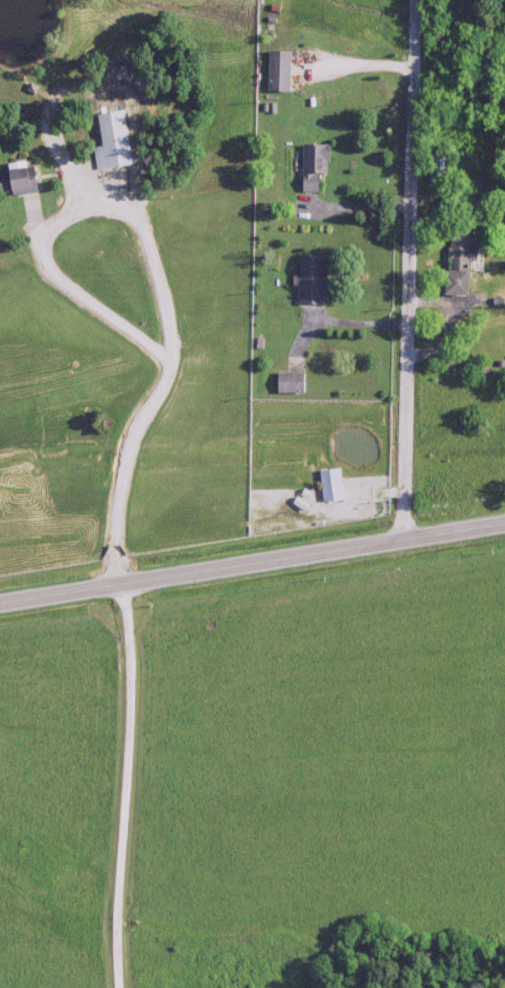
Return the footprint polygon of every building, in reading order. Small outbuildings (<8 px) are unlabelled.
[(286,92),(286,51),(265,51),(265,92),(286,92)] [(90,147),(93,169),(128,165),(120,110),(92,113),(96,146),(90,147)] [(326,173),(325,144),(299,145),(300,191),(316,191),(316,173),(326,173)] [(3,171),(0,172),(0,195),(33,191),(29,161),(2,164),(3,171)] [(441,270),(441,295),(464,295),(464,262),(473,262),(474,246),(466,246),(466,233),(448,233),(448,270),(441,270)] [(322,257),(297,257),(297,277),(290,277),(290,286),(297,286),(297,305),(322,305),(322,257)] [(302,394),(302,373),(273,373),(273,394),(302,394)] [(340,500),(338,469),(318,470),(320,502),(340,500)]
